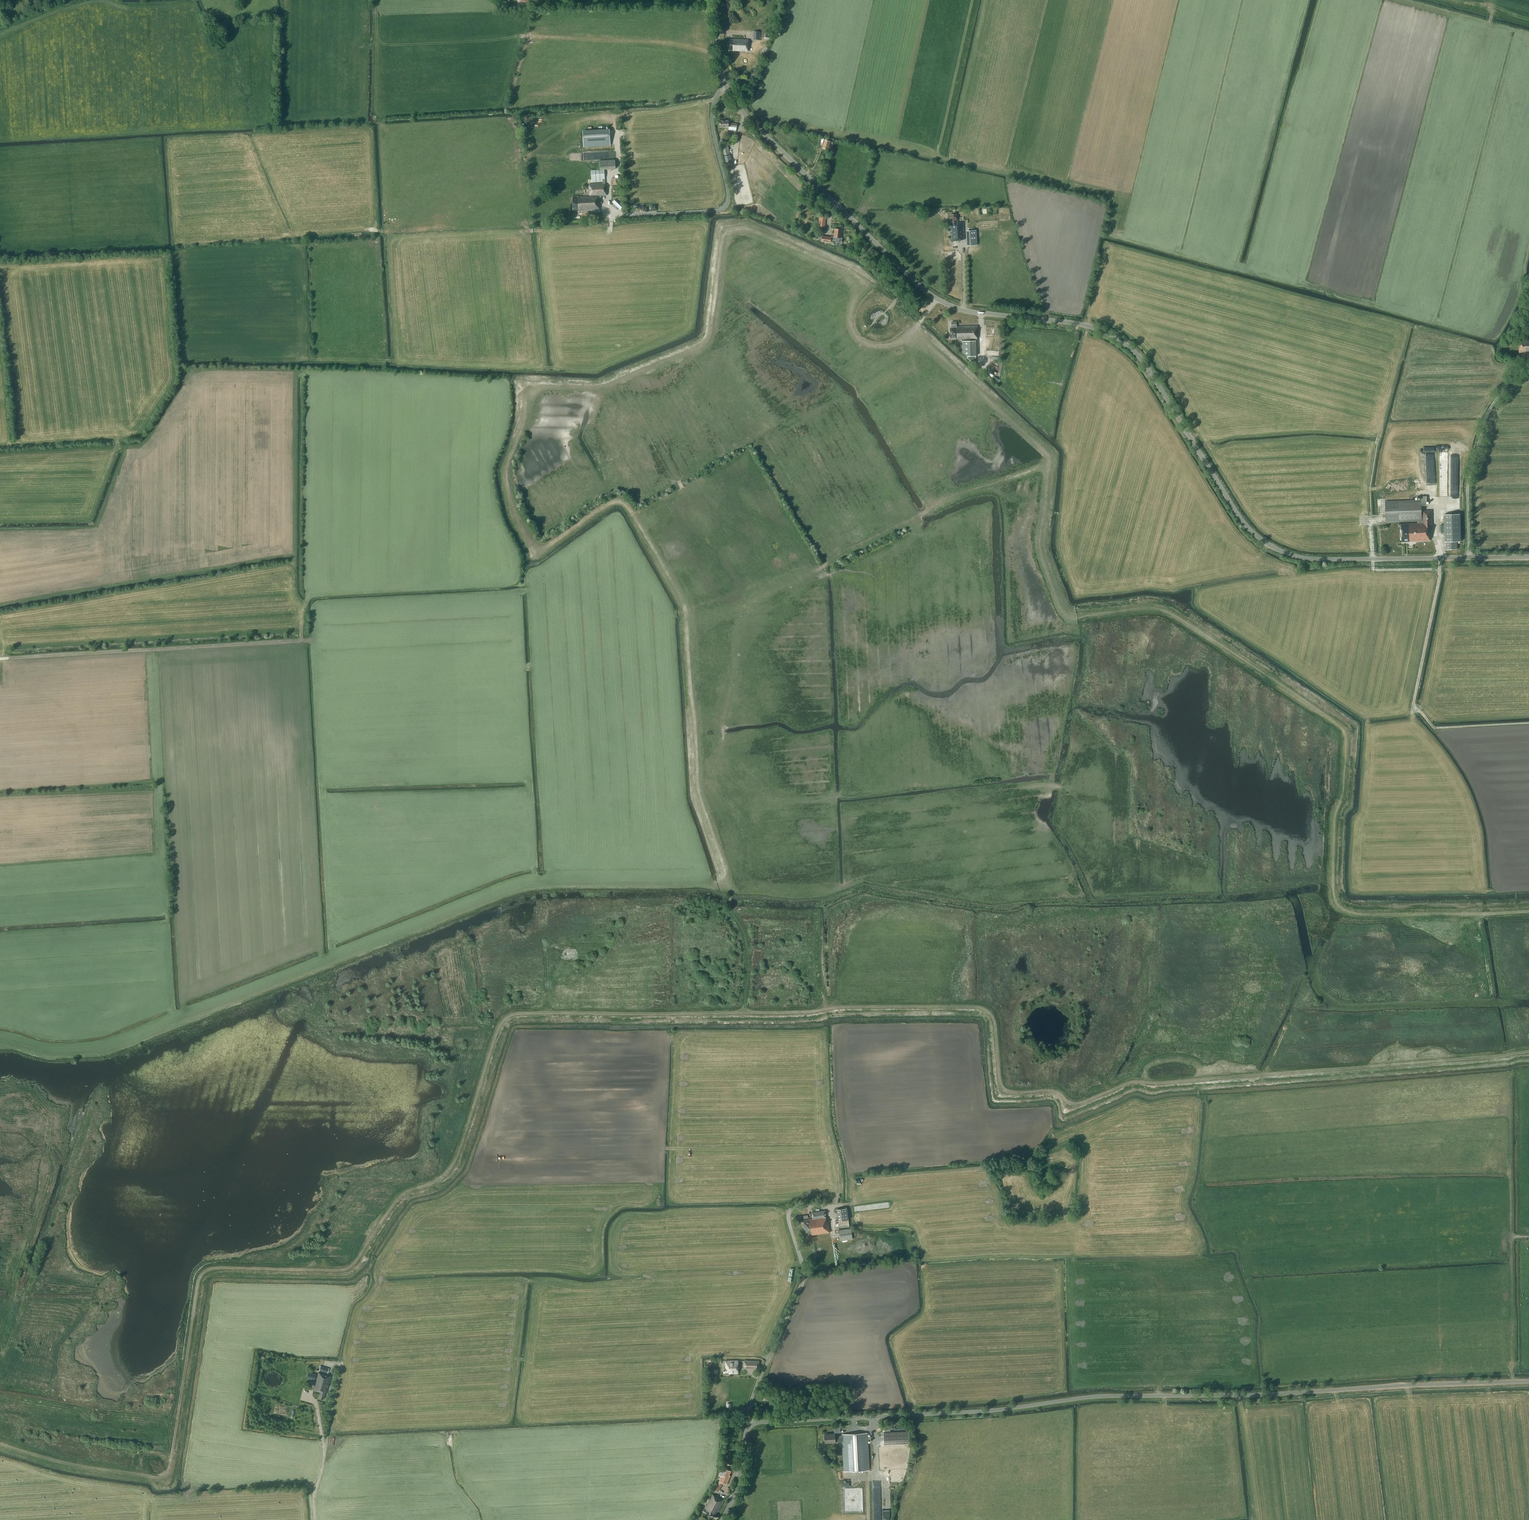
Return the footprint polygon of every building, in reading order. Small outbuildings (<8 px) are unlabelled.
[(764,21),(766,10),(759,9),(757,20),(764,21)] [(734,39),(734,40),(730,40),(729,50),(733,50),(733,51),(748,51),(748,40),(734,39)] [(584,146),(611,144),(609,128),(583,129),(584,146)] [(730,154),(728,144),(722,145),(724,155),(730,154)] [(615,159),(599,160),(600,169),(591,170),(592,182),(603,181),(603,183),(589,184),(590,195),(573,196),(573,209),(579,209),(579,210),(592,209),(592,212),(599,211),(599,204),(600,204),(599,195),(607,195),(607,187),(606,187),(606,183),(605,183),(604,169),(615,168),(615,159)] [(952,225),(951,225),(952,242),(953,241),(961,240),(965,239),(964,222),(958,222),(958,218),(957,218),(957,214),(952,214),(952,218),(951,218),(951,222),(952,222),(952,225)] [(843,234),(844,230),(837,229),(837,233),(835,232),(834,238),(823,236),(822,241),(831,243),(831,241),(836,241),(836,242),(842,243),(842,242),(843,242),(843,241),(843,238),(842,238),(842,234),(843,234)] [(976,230),(968,230),(969,245),(977,245),(976,230)] [(957,322),(952,322),(952,325),(952,326),(952,328),(950,328),(950,338),(957,338),(957,339),(978,339),(978,334),(978,326),(957,326),(957,322)] [(1518,338),(1519,352),(1527,352),(1528,352),(1528,338),(1518,338)] [(976,341),(962,341),(962,352),(967,356),(976,356),(976,341)] [(976,356),(967,356),(967,358),(976,365),(976,356)] [(1435,489),(1434,451),(1426,451),(1427,490),(1435,489)] [(1440,453),(1440,464),(1448,464),(1448,453),(1440,453)] [(1430,525),(1432,525),(1432,510),(1423,511),(1423,512),(1422,512),(1421,505),(1427,505),(1426,496),(1421,496),(1421,500),(1385,501),(1386,522),(1417,521),(1417,523),(1401,524),(1402,542),(1430,541),(1430,536),(1431,536),(1430,525)] [(1460,514),(1444,514),(1445,541),(1446,541),(1446,549),(1457,549),(1457,541),(1461,541),(1460,514)] [(839,1221),(849,1219),(847,1207),(837,1209),(839,1221)] [(830,1232),(828,1221),(827,1221),(825,1211),(812,1212),(813,1219),(803,1220),(805,1234),(811,1233),(812,1235),(830,1232)] [(841,1240),(853,1238),(851,1228),(839,1230),(841,1240)] [(738,1373),(738,1360),(725,1361),(725,1368),(723,1368),(723,1372),(730,1372),(730,1374),(738,1373)] [(327,1393),(332,1376),(319,1372),(314,1390),(321,1392),(319,1398),(324,1399),(325,1393),(327,1393)] [(909,1442),(908,1430),(883,1431),(884,1443),(909,1442)] [(844,1471),(870,1470),(869,1433),(843,1434),(843,1435),(837,1435),(836,1433),(826,1433),(826,1442),(837,1442),(837,1441),(844,1441),(844,1471)] [(725,1468),(719,1481),(727,1484),(729,1479),(728,1479),(731,1471),(725,1468)] [(703,1511),(714,1516),(716,1511),(717,1512),(723,1501),(711,1495),(703,1511)]
